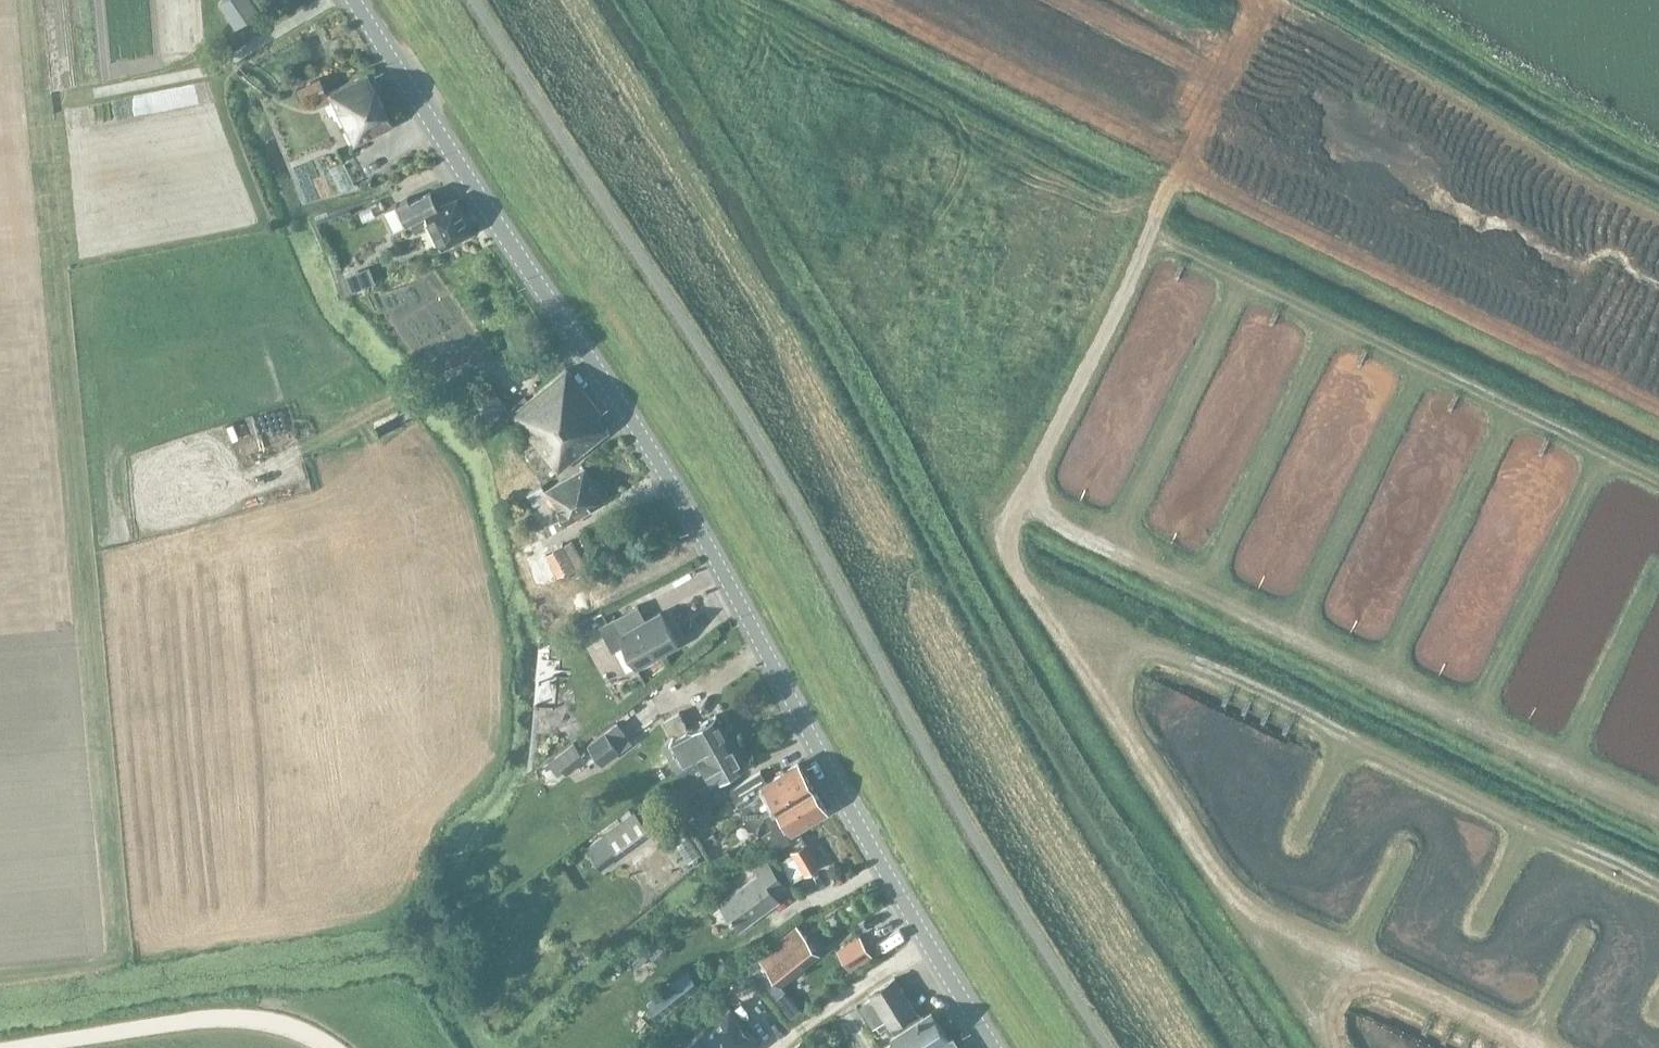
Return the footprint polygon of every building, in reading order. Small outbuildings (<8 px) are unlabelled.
[(258,11),(251,0),(226,0),(221,4),(236,26),(258,11)] [(354,144),(394,125),(368,73),(329,92),(354,144)] [(297,89),(304,104),(328,93),(320,77),(297,89)] [(394,229),(409,221),(415,233),(431,226),(441,248),(474,231),(458,197),(438,207),(431,191),(410,202),(408,198),(385,209),(394,229)] [(511,413),(557,471),(609,430),(598,416),(601,413),(566,369),(511,413)] [(480,424),(505,404),(485,379),(460,399),(480,424)] [(584,468),(545,490),(542,485),(530,492),(526,493),(527,495),(534,507),(549,497),(566,524),(604,502),(584,468)] [(541,540),(538,541),(534,532),(517,539),(520,547),(511,551),(526,593),(535,589),(556,581),(541,540)] [(551,561),(561,585),(573,580),(564,556),(551,561)] [(614,617),(598,626),(612,651),(623,644),(635,667),(678,644),(660,612),(645,620),(623,633),(614,617)] [(696,754),(698,758),(730,740),(716,715),(689,730),(679,712),(664,721),(674,740),(680,737),(691,757),(696,754)] [(684,786),(707,773),(713,784),(744,766),(730,740),(698,758),(699,760),(677,771),(684,786)] [(567,773),(587,758),(574,742),(555,757),(567,773)] [(761,772),(730,790),(737,802),(751,823),(756,828),(765,816),(764,815),(812,786),(798,763),(766,783),(761,772)] [(773,829),(763,835),(772,850),(790,839),(787,833),(826,810),(812,786),(764,815),(765,816),(773,829)] [(692,826),(714,813),(705,798),(683,812),(692,826)] [(616,852),(648,829),(634,811),(603,834),(616,852)] [(804,875),(820,867),(806,844),(791,853),(804,875)] [(773,893),(784,885),(766,860),(755,868),(759,873),(719,902),(738,929),(778,900),(773,893)] [(781,985),(819,954),(796,926),(768,949),(760,959),(781,985)] [(865,928),(843,941),(854,960),(877,946),(865,928)] [(701,987),(689,971),(669,986),(681,1002),(701,987)] [(858,1006),(872,1028),(876,1026),(879,1030),(889,1024),(892,1029),(895,1033),(890,1036),(898,1047),(931,1047),(952,1035),(940,1016),(925,1025),(911,1002),(896,978),(877,990),(870,994),(872,997),(858,1006)] [(687,1045),(689,1047),(756,1047),(759,1045),(729,1008),(695,1036),(697,1037),(687,1045)] [(953,1034),(952,1035),(931,1047),(961,1047),(953,1034)]
